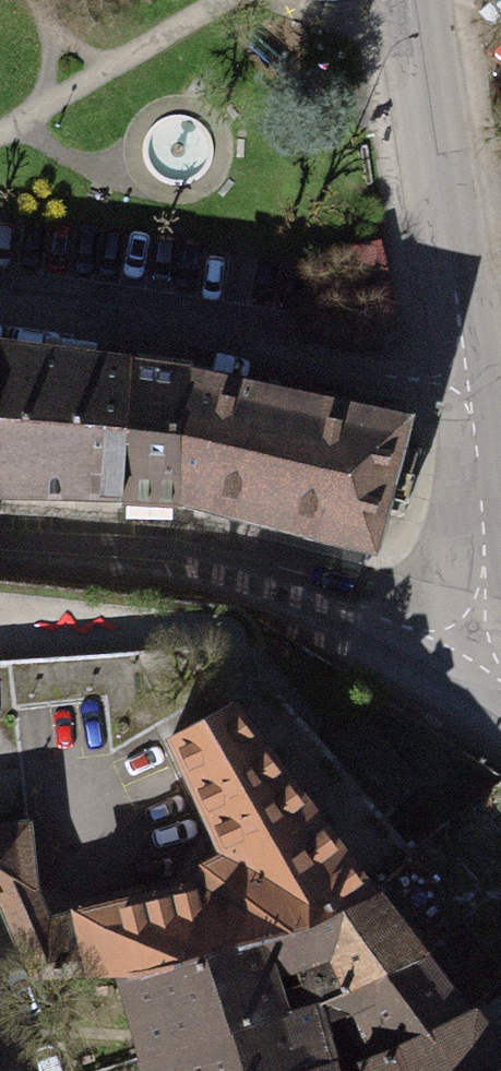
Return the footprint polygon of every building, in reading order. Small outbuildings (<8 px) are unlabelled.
[(0,347),(0,496),(118,497),(119,432),(133,363),(0,347)] [(190,372),(133,363),(119,432),(118,497),(180,499),(179,445),(190,372)] [(408,418),(190,372),(179,445),(180,499),(373,548),(408,418)] [(232,701),(172,735),(218,837),(214,840),(218,860),(206,866),(198,880),(199,884),(79,913),(80,916),(27,942),(25,938),(16,941),(18,950),(24,948),(36,978),(126,976),(375,893),(232,701)] [(362,716),(337,737),(394,805),(420,783),(362,716)] [(33,890),(25,825),(0,828),(0,905),(2,909),(11,904),(8,897),(33,890)] [(126,976),(147,1054),(280,1011),(351,985),(422,955),(375,893),(126,976)] [(467,1012),(422,955),(351,985),(280,1011),(147,1054),(151,1070),(304,1070),(331,1062),(392,1052),(467,1012)] [(467,1012),(392,1052),(331,1062),(304,1070),(491,1070),(500,1066),(500,1058),(467,1012)]
